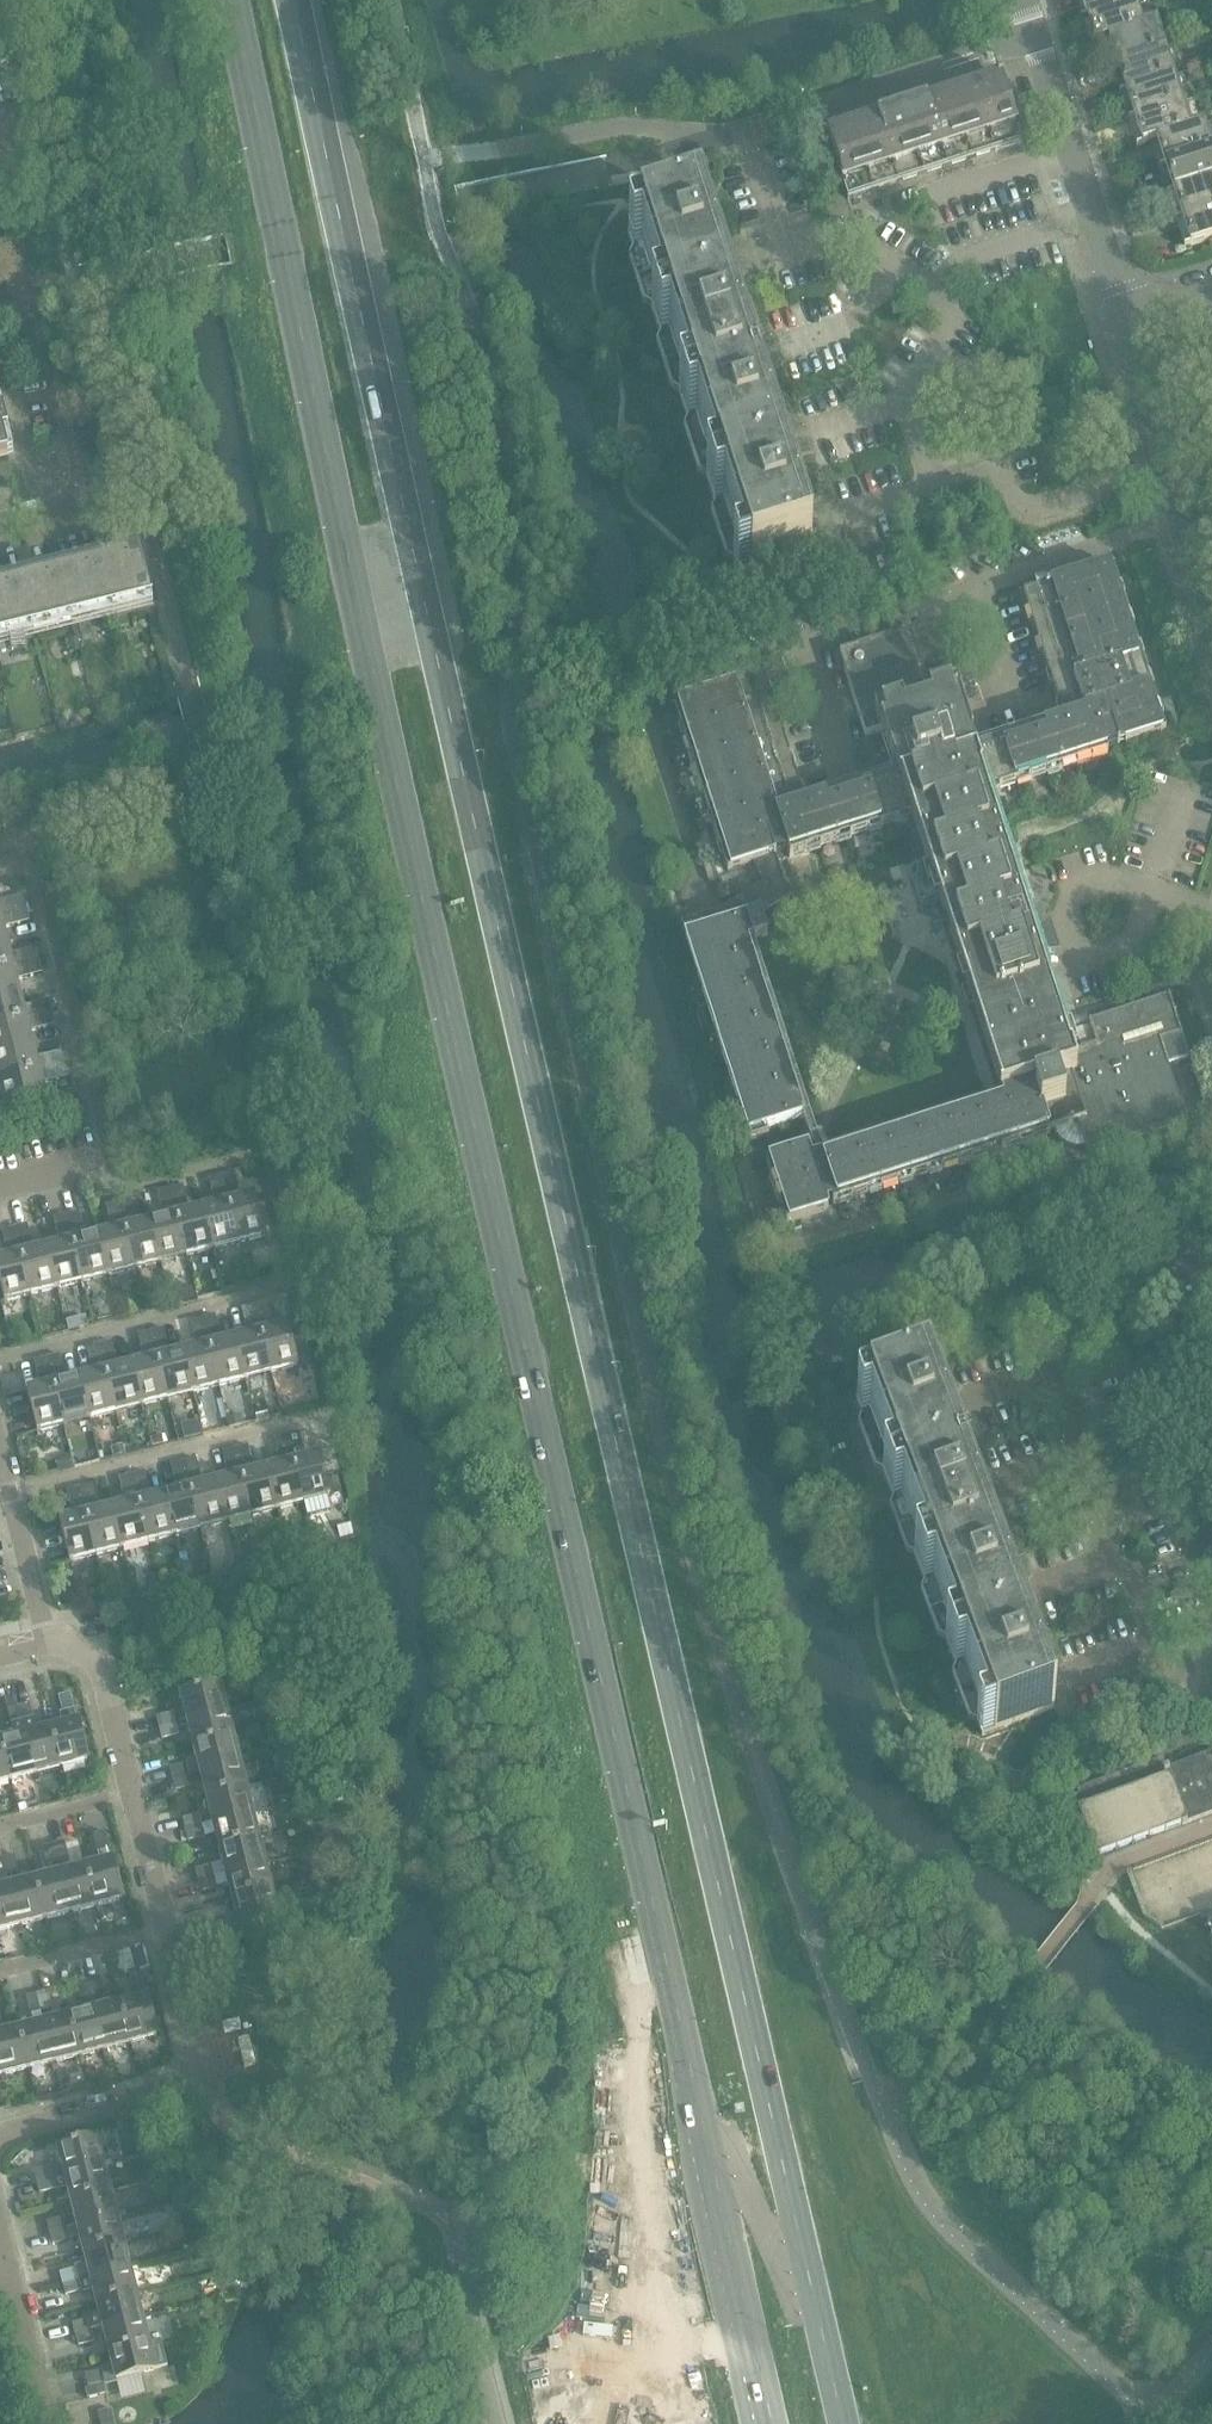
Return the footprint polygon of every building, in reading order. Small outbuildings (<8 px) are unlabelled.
[(1086,17),(1134,2),(1133,0),(1081,0),(1086,17)] [(1109,40),(1108,39),(1143,28),(1142,28),(1134,2),(1086,17),(1095,45),(1109,40)] [(1143,28),(1108,39),(1109,40),(1117,66),(1165,50),(1156,23),(1142,28),(1143,28)] [(1165,50),(1117,66),(1125,92),(1173,77),(1165,50)] [(998,71),(973,79),(974,83),(819,133),(835,184),(842,182),(847,199),(1021,143),(998,71)] [(1173,77),(1125,92),(1134,118),(1182,103),(1173,77)] [(1156,141),(1156,140),(1190,129),(1182,103),(1134,118),(1143,145),(1156,141)] [(1156,140),(1156,141),(1164,167),(1211,151),(1204,124),(1190,129),(1156,140)] [(1164,167),(1173,193),(1211,180),(1211,151),(1164,167)] [(1173,193),(1182,219),(1211,210),(1211,180),(1173,193)] [(651,306),(653,312),(726,289),(717,262),(724,260),(717,241),(713,228),(707,230),(700,210),(627,233),(632,249),(629,256),(644,302),(651,306)] [(1182,219),(1190,246),(1211,239),(1211,210),(1182,219)] [(726,289),(653,312),(660,334),(656,341),(671,385),(671,387),(678,391),(680,397),(753,374),(744,347),(751,345),(741,313),(734,315),(726,289)] [(772,432),(778,430),(768,398),(762,400),(753,374),(680,397),(687,418),(684,426),(699,472),(706,476),(708,482),(780,459),(772,432)] [(715,503),(711,511),(726,557),(733,561),(738,576),(811,552),(799,517),(806,515),(796,483),(789,485),(780,459),(708,482),(715,503)] [(886,551),(867,558),(873,577),(893,571),(886,551)] [(153,601),(140,552),(0,587),(0,640),(153,601)] [(1169,996),(1089,1022),(1096,1046),(1095,1046),(1082,1051),(1077,1052),(1076,1052),(1076,1053),(1070,1054),(987,795),(988,795),(987,794),(1107,756),(1106,750),(1166,731),(1161,715),(1157,716),(1153,706),(1157,704),(1151,685),(1147,686),(1144,676),(1148,674),(1141,655),(1138,656),(1134,646),(1138,644),(1132,625),(1128,626),(1124,616),(1128,614),(1122,595),(1118,596),(1115,586),(1119,584),(1112,565),(1023,594),(1062,717),(1091,707),(1093,714),(972,753),(970,746),(972,745),(948,669),(924,677),(910,632),(839,655),(865,737),(881,732),(893,770),(893,771),(896,770),(898,777),(777,816),(775,809),(804,800),(774,707),(770,709),(767,698),(770,697),(764,677),(674,706),(680,725),(684,724),(688,735),(684,736),(690,755),(694,754),(697,765),(694,766),(700,785),(704,784),(707,795),(703,796),(709,815),(713,814),(717,825),(713,826),(719,845),(723,844),(727,855),(723,856),(728,871),(753,863),(776,856),(788,852),(789,857),(909,819),(910,820),(911,819),(1000,1096),(999,1096),(1000,1098),(1005,1096),(1008,1103),(813,1165),(808,1148),(766,1161),(772,1181),(776,1179),(780,1190),(776,1191),(777,1194),(781,1192),(784,1203),(780,1204),(786,1224),(828,1210),(826,1203),(832,1202),(833,1206),(838,1205),(840,1204),(840,1203),(1050,1135),(1049,1132),(1054,1130),(1055,1132),(1056,1135),(1057,1137),(1059,1138),(1060,1140),(1062,1142),(1064,1144),(1066,1145),(1069,1146),(1071,1147),(1074,1147),(1077,1148),(1081,1147),(1083,1147),(1086,1146),(1089,1155),(1186,1124),(1167,1066),(1189,1059),(1169,996)] [(77,639),(68,641),(71,651),(79,649),(77,639)] [(716,912),(680,923),(751,1142),(769,1136),(767,1128),(794,1119),(802,1117),(803,1116),(802,1115),(803,1115),(761,984),(760,984),(747,943),(753,941),(767,937),(760,914),(760,915),(758,912),(789,892),(783,882),(784,882),(776,856),(753,863),(755,868),(757,872),(759,876),(761,879),(764,883),(767,886),(747,899),(735,907),(731,910),(730,907),(716,912)] [(26,909),(23,897),(0,902),(0,916),(26,909)] [(0,916),(0,943),(7,942),(3,928),(29,922),(26,909),(0,916)] [(0,943),(0,971),(39,961),(36,948),(10,955),(7,942),(0,943)] [(16,980),(42,974),(39,961),(0,971),(0,998),(20,993),(16,980)] [(0,998),(0,1026),(52,1013),(48,1000),(23,1007),(20,993),(0,998)] [(55,1026),(52,1013),(0,1026),(0,1053),(33,1045),(29,1032),(55,1026)] [(1095,1046),(1089,1027),(1075,1031),(1082,1051),(1095,1046)] [(0,1053),(0,1081),(65,1065),(61,1052),(36,1058),(33,1045),(0,1053)] [(0,1081),(0,1090),(5,1108),(46,1098),(42,1084),(68,1077),(65,1065),(0,1081)] [(222,1177),(238,1243),(265,1236),(255,1195),(241,1199),(234,1173),(222,1177)] [(209,1180),(215,1205),(202,1208),(212,1250),(238,1243),(222,1177),(209,1180)] [(183,1186),(170,1189),(186,1256),(212,1250),(202,1208),(189,1212),(183,1186)] [(163,1218),(150,1221),(160,1263),(186,1256),(170,1189),(157,1193),(163,1218)] [(131,1199),(118,1202),(135,1269),(160,1263),(150,1221),(137,1225),(131,1199)] [(105,1206),(112,1231),(98,1234),(109,1276),(135,1269),(118,1202),(105,1206)] [(79,1212),(66,1215),(83,1282),(109,1276),(98,1234),(85,1238),(79,1212)] [(60,1244),(47,1247),(57,1289),(83,1282),(66,1215),(53,1219),(60,1244)] [(27,1225),(14,1228),(31,1295),(57,1289),(47,1247),(33,1251),(27,1225)] [(8,1257),(0,1259),(0,1285),(4,1302),(31,1295),(14,1228),(2,1232),(8,1257)] [(254,1306),(271,1373),(297,1366),(287,1325),(273,1328),(267,1303),(254,1306)] [(241,1309),(248,1335),(234,1338),(245,1379),(271,1373),(254,1306),(241,1309)] [(215,1316),(202,1319),(219,1386),(245,1379),(234,1338),(221,1342),(215,1316)] [(196,1348),(183,1351),(193,1392),(219,1386),(202,1319),(190,1322),(196,1348)] [(163,1329),(150,1332),(167,1399),(193,1392),(183,1351),(169,1355),(163,1329)] [(150,1332),(138,1336),(144,1361),(131,1364),(141,1405),(167,1399),(150,1332)] [(111,1342),(99,1345),(115,1412),(141,1405),(131,1364),(118,1368),(111,1342)] [(92,1374),(79,1377),(90,1419),(115,1412),(99,1345),(86,1349),(92,1374)] [(59,1355),(47,1358),(64,1425),(90,1419),(79,1377),(66,1381),(59,1355)] [(34,1362),(40,1387),(27,1391),(37,1432),(64,1425),(47,1358),(34,1362)] [(856,1400),(861,1415),(858,1422),(875,1468),(882,1471),(885,1477),(956,1450),(947,1424),(953,1422),(941,1391),(935,1393),(927,1373),(856,1400)] [(241,1415),(227,1419),(230,1429),(243,1425),(241,1415)] [(197,1421),(181,1426),(185,1440),(201,1436),(197,1421)] [(287,1436),(303,1503),(330,1496),(320,1455),(306,1458),(299,1433),(287,1436)] [(161,1436),(150,1439),(152,1448),(163,1445),(161,1436)] [(287,1436),(274,1439),(280,1465),(267,1468),(278,1509),(303,1503),(287,1436)] [(124,1445),(111,1448),(114,1458),(126,1455),(124,1445)] [(278,1509),(267,1468),(254,1471),(248,1446),(235,1449),(252,1516),(278,1509)] [(222,1452),(229,1478),(215,1481),(226,1522),(252,1516),(235,1449),(222,1452)] [(893,1498),(889,1506),(906,1551),(914,1555),(916,1561),(988,1534),(978,1508),(985,1505),(973,1474),(966,1477),(956,1450),(885,1477),(893,1498)] [(71,1454),(55,1458),(58,1472),(74,1468),(71,1454)] [(196,1459),(183,1462),(200,1529),(226,1522),(215,1481),(202,1485),(196,1459)] [(177,1491),(164,1494),(174,1535),(200,1529),(183,1462),(170,1465),(177,1491)] [(174,1535),(164,1494),(150,1497),(144,1472),(131,1475),(148,1542),(174,1535)] [(125,1504),(112,1507),(122,1548),(148,1542),(131,1475),(119,1478),(125,1504)] [(92,1485),(79,1488),(96,1555),(122,1548),(112,1507),(99,1510),(92,1485)] [(73,1517),(59,1520),(70,1561),(96,1555),(79,1488),(67,1491),(73,1517)] [(924,1582),(921,1589),(938,1635),(945,1638),(948,1644),(1019,1617),(1009,1591),(1016,1589),(1004,1558),(998,1560),(988,1534),(916,1561),(924,1582)] [(190,1562),(181,1565),(185,1579),(194,1577),(190,1562)] [(948,1644),(956,1666),(952,1673),(969,1718),(976,1722),(982,1737),(1054,1710),(1041,1675),(1047,1672),(1035,1641),(1029,1643),(1019,1617),(948,1644)] [(221,1685),(180,1696),(187,1722),(227,1712),(221,1685)] [(70,1694),(59,1697),(63,1714),(74,1711),(70,1694)] [(30,1704),(18,1707),(35,1775),(61,1768),(51,1728),(37,1732),(30,1704)] [(14,1737),(0,1741),(10,1781),(35,1775),(18,1707),(8,1710),(14,1737)] [(227,1712),(187,1722),(193,1747),(234,1737),(227,1712)] [(174,1713),(157,1717),(160,1729),(176,1724),(174,1713)] [(51,1728),(61,1768),(87,1762),(77,1722),(51,1728)] [(176,1724),(160,1729),(163,1739),(179,1735),(176,1724)] [(193,1747),(197,1762),(170,1768),(173,1780),(189,1776),(200,1773),(240,1763),(234,1737),(193,1747)] [(0,1741),(0,1783),(10,1781),(0,1741)] [(1077,1791),(1083,1808),(1078,1810),(1096,1858),(1101,1856),(1100,1855),(1182,1825),(1182,1826),(1188,1824),(1187,1823),(1211,1814),(1211,1752),(1167,1769),(1163,1758),(1077,1791)] [(246,1788),(240,1765),(240,1763),(200,1773),(206,1798),(246,1788)] [(189,1776),(173,1780),(176,1790),(192,1786),(189,1776)] [(246,1788),(206,1798),(213,1823),(253,1813),(246,1788)] [(253,1813),(213,1823),(219,1849),(259,1839),(253,1813)] [(199,1815),(183,1819),(186,1830),(202,1826),(199,1815)] [(202,1826),(186,1830),(188,1841),(205,1837),(202,1826)] [(105,1833),(93,1836),(100,1863),(86,1867),(96,1907),(122,1900),(112,1860),(105,1833)] [(259,1839),(219,1849),(225,1874),(265,1864),(259,1839)] [(53,1846),(58,1863),(69,1860),(64,1843),(53,1846)] [(53,1846),(42,1849),(47,1865),(58,1863),(53,1846)] [(0,1859),(0,1877),(18,1873),(14,1856),(0,1859)] [(272,1890),(266,1866),(265,1864),(225,1874),(215,1877),(218,1888),(228,1885),(232,1900),(272,1890)] [(212,1866),(196,1870),(198,1881),(215,1877),(212,1866)] [(86,1867),(60,1873),(70,1913),(96,1907),(86,1867)] [(60,1873),(35,1880),(45,1920),(70,1913),(60,1873)] [(215,1877),(198,1881),(201,1892),(218,1888),(215,1877)] [(35,1880),(10,1886),(20,1926),(45,1920),(35,1880)] [(20,1926),(10,1886),(0,1889),(0,1931),(20,1926)] [(236,1914),(208,1921),(211,1933),(278,1916),(272,1890),(232,1900),(236,1914)] [(131,1989),(134,2000),(120,2003),(130,2043),(156,2037),(139,1969),(128,1972),(132,1989),(131,1989)] [(99,1979),(88,1982),(105,2050),(130,2043),(120,2003),(106,2007),(99,1979)] [(77,1985),(84,2012),(69,2016),(79,2056),(105,2050),(88,1982),(77,1985)] [(37,1995),(41,2012),(52,2009),(48,1992),(37,1995)] [(33,2025),(18,2029),(28,2069),(54,2062),(44,2022),(41,2012),(37,1995),(26,1998),(33,2025)] [(44,2022),(54,2062),(79,2056),(69,2016),(44,2022)] [(0,2034),(0,2063),(3,2075),(28,2069),(18,2029),(0,2034)] [(161,2119),(144,2124),(150,2146),(167,2142),(161,2119)] [(98,2139),(58,2149),(61,2164),(34,2171),(37,2183),(54,2178),(64,2176),(64,2175),(104,2165),(98,2139)] [(64,2176),(71,2201),(111,2191),(104,2165),(64,2175),(64,2176)] [(54,2178),(37,2183),(39,2193),(56,2189),(54,2178)] [(111,2191),(71,2201),(77,2226),(117,2216),(111,2191)] [(66,2229),(49,2233),(52,2244),(80,2237),(83,2252),(123,2242),(117,2216),(77,2226),(66,2229)] [(47,2222),(49,2233),(66,2229),(64,2218),(47,2222)] [(83,2252),(87,2266),(60,2273),(62,2284),(130,2267),(123,2242),(83,2252)] [(130,2267),(62,2284),(65,2295),(93,2288),(96,2303),(136,2293),(130,2267)] [(103,2328),(143,2318),(136,2293),(96,2303),(100,2318),(89,2320),(72,2324),(75,2335),(92,2331),(103,2328)] [(149,2344),(143,2320),(143,2318),(103,2328),(109,2354),(149,2344)] [(92,2331),(75,2335),(78,2346),(95,2342),(92,2331)] [(149,2344),(109,2354),(113,2368),(102,2371),(105,2383),(167,2367),(161,2341),(149,2344)] [(102,2371),(85,2375),(88,2387),(105,2383),(102,2371)] [(88,2387),(86,2387),(88,2398),(108,2393),(105,2383),(88,2387)] [(111,2409),(97,2412),(100,2423),(115,2423),(111,2409)]
